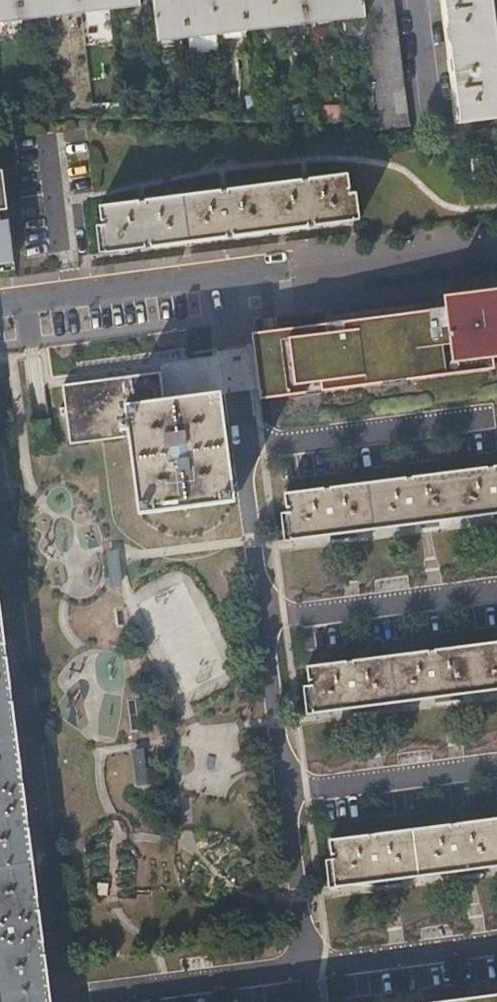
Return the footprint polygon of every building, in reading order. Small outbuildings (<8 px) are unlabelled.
[(139,0),(0,0),(0,20),(140,2),(139,0)] [(159,39),(188,36),(190,52),(219,48),(217,32),(363,13),(361,0),(154,0),(159,39)] [(393,0),(365,0),(382,127),(409,124),(393,0)] [(455,118),(496,112),(496,0),(440,0),(455,118)] [(8,209),(3,170),(0,170),(0,210),(8,209)] [(347,173),(100,206),(102,224),(97,225),(100,250),(105,249),(105,250),(352,218),(352,217),(358,216),(354,191),(349,192),(347,173)] [(14,252),(10,219),(1,220),(0,211),(0,254),(14,252)] [(15,261),(14,252),(0,254),(0,263),(15,261)] [(260,331),(270,398),(306,393),(305,388),(321,386),(322,390),(382,382),(381,372),(406,368),(407,378),(494,366),(493,355),(496,355),(496,287),(443,294),(445,305),(342,320),(343,324),(327,327),(326,322),(260,331)] [(381,372),(382,382),(383,383),(407,380),(407,378),(406,368),(381,372)] [(159,371),(63,383),(70,440),(130,432),(140,509),(231,497),(218,393),(162,400),(159,371)] [(284,492),(286,511),(281,512),(284,537),(289,536),(290,537),(496,510),(496,464),(284,492)] [(0,594),(0,1001),(53,1001),(0,594)] [(307,666),(309,685),(304,686),(307,711),(313,710),(313,711),(496,686),(496,640),(307,666)] [(134,783),(145,783),(145,749),(134,749),(134,783)] [(329,840),(331,857),(326,858),(329,883),(335,883),(335,884),(496,862),(496,818),(329,840)] [(434,1001),(496,1001),(496,994),(434,1001)]
